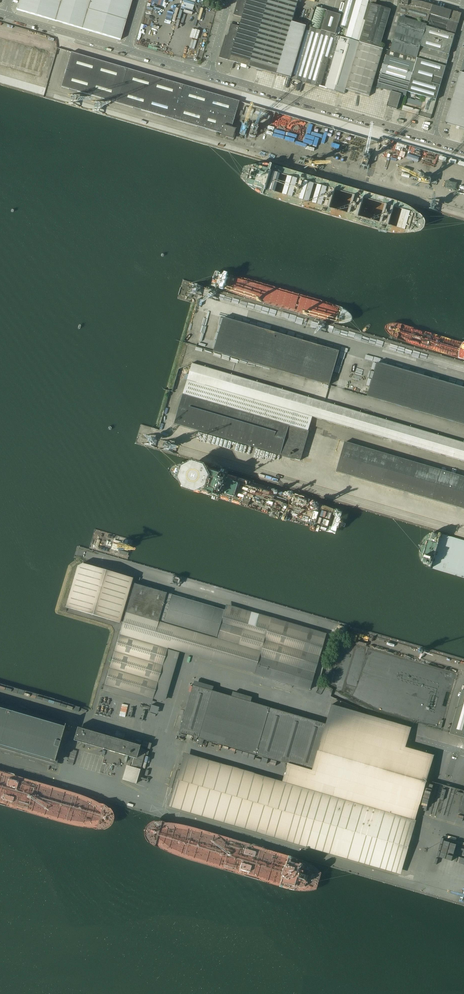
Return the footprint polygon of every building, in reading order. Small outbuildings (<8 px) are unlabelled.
[(132,0),(19,0),(16,10),(120,40),(132,0)] [(239,1),(238,3),(237,2),(234,14),(233,15),(242,17),(240,26),(231,24),(227,36),(228,36),(228,39),(226,38),(221,57),(220,58),(227,60),(228,59),(230,60),(277,74),(279,65),(298,0),(237,0),(239,1)] [(341,15),(338,26),(348,29),(356,0),(345,0),(341,15)] [(365,20),(363,20),(368,3),(370,4),(371,1),(367,0),(356,0),(348,29),(345,38),(359,42),(365,20)] [(429,17),(433,6),(433,5),(422,2),(409,0),(401,0),(399,5),(397,13),(428,22),(429,17)] [(375,5),(371,4),(360,41),(380,47),(391,10),(375,5)] [(452,11),(433,6),(429,17),(448,23),(452,11)] [(326,10),(315,7),(310,26),(320,29),(326,10)] [(335,34),(338,26),(341,15),(326,11),(321,30),(335,34)] [(455,35),(461,15),(460,15),(460,13),(452,11),(448,23),(429,17),(428,22),(427,24),(426,26),(455,35)] [(390,50),(417,58),(420,47),(426,26),(427,24),(400,17),(390,50)] [(292,22),(277,74),(279,75),(291,79),(294,69),(307,26),(292,22)] [(320,87),(328,58),(331,59),(328,70),(325,79),(327,80),(325,88),(344,94),(345,89),(359,42),(340,36),(340,37),(335,35),(307,26),(294,69),(291,79),(320,87)] [(455,35),(426,26),(420,47),(449,55),(455,35)] [(359,42),(345,89),(369,96),(383,49),(380,48),(381,47),(380,47),(360,41),(359,42)] [(449,55),(420,47),(417,58),(446,66),(449,55)] [(417,58),(388,50),(377,87),(391,91),(387,106),(397,109),(401,97),(402,97),(403,95),(406,96),(410,83),(410,82),(412,77),(417,58)] [(239,102),(71,53),(61,87),(221,134),(220,136),(227,138),(227,139),(233,140),(234,135),(234,134),(235,129),(231,128),(239,102)] [(446,66),(417,58),(412,77),(440,86),(446,66)] [(45,85),(49,67),(43,65),(38,83),(45,85)] [(445,123),(446,124),(447,121),(456,124),(460,125),(463,126),(463,74),(459,72),(445,123)] [(436,100),(439,90),(440,86),(412,77),(410,82),(410,83),(407,92),(436,100)] [(430,119),(436,101),(424,97),(423,103),(410,99),(410,100),(405,98),(402,111),(430,119)] [(342,160),(349,133),(315,124),(315,126),(311,125),(310,130),(316,131),(317,129),(328,132),(327,135),(333,137),(330,147),(324,146),(322,154),(328,155),(327,158),(334,160),(335,158),(342,160)] [(303,153),(310,155),(314,139),(308,137),(303,153)] [(348,164),(355,166),(361,140),(357,140),(356,144),(359,145),(358,148),(353,147),(348,164)] [(429,155),(427,165),(463,174),(463,164),(429,155)] [(224,318),(214,351),(329,385),(339,351),(224,318)] [(192,363),(187,380),(312,417),(317,400),(192,363)] [(368,396),(463,424),(463,388),(377,363),(368,396)] [(309,432),(308,431),(183,395),(175,424),(300,460),(309,432)] [(317,400),(312,417),(463,461),(463,443),(317,400)] [(379,443),(363,439),(361,443),(368,445),(368,443),(373,444),(373,446),(378,448),(379,443)] [(441,470),(345,442),(337,471),(463,508),(463,477),(441,470)] [(65,607),(119,623),(132,578),(81,563),(77,565),(65,607)] [(215,639),(224,610),(135,584),(134,584),(125,612),(215,639)] [(153,698),(167,648),(254,673),(253,674),(309,690),(326,633),(226,604),(224,610),(215,639),(125,612),(104,684),(153,698)] [(312,771),(326,723),(251,702),(232,696),(193,685),(180,732),(312,771)] [(462,690),(450,734),(463,738),(463,691),(462,690)] [(252,697),(233,692),(232,696),(251,702),(252,697)] [(55,767),(58,757),(55,756),(58,748),(62,750),(65,740),(60,739),(66,721),(0,701),(0,751),(55,767)] [(117,710),(122,713),(124,708),(127,710),(128,708),(125,707),(125,705),(128,707),(128,706),(122,703),(120,706),(119,706),(117,710)] [(409,736),(411,727),(332,704),(329,712),(326,723),(312,771),(357,784),(364,758),(428,776),(434,755),(406,747),(409,736)] [(157,714),(159,707),(151,705),(149,712),(157,714)] [(144,754),(145,750),(137,746),(137,745),(138,745),(135,744),(77,727),(73,740),(133,757),(127,781),(135,784),(144,754)] [(460,851),(463,852),(463,841),(438,835),(435,848),(437,848),(435,857),(439,858),(439,856),(445,857),(445,858),(458,861),(460,851)]
